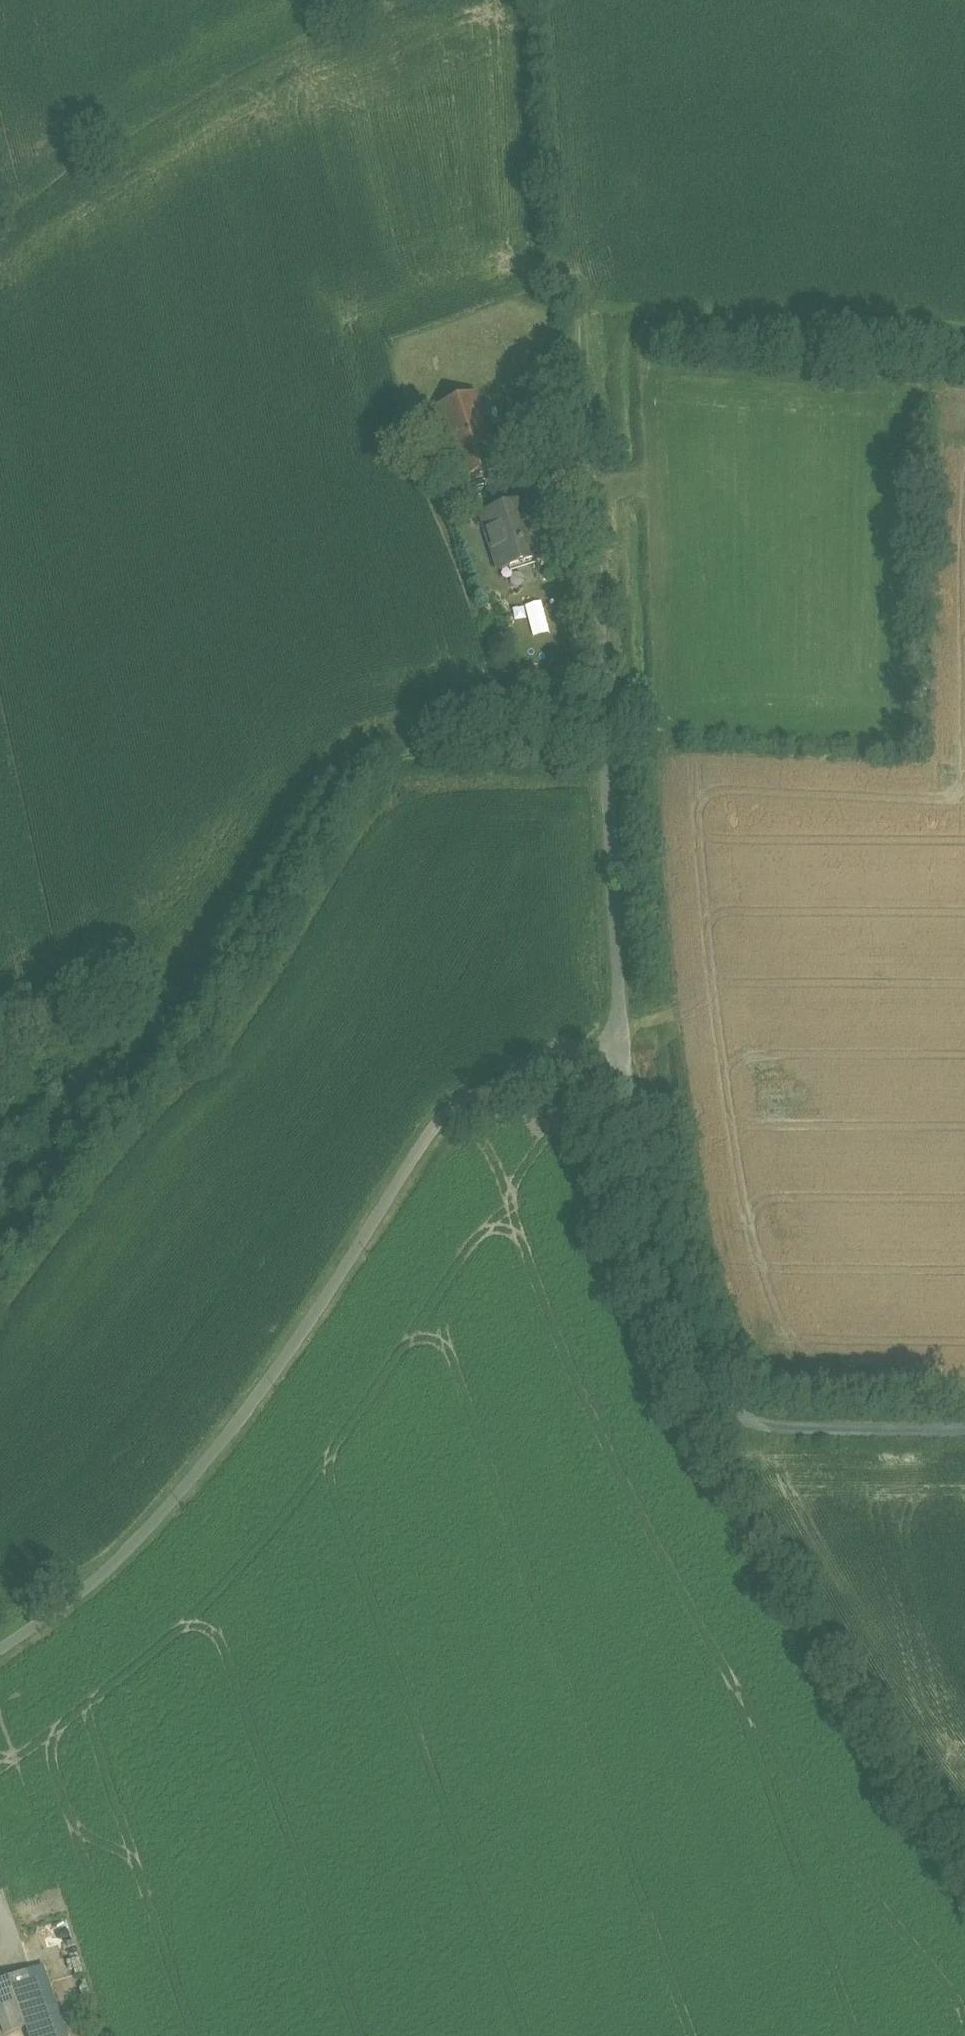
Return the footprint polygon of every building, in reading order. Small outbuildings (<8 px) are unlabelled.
[(477,392),(438,405),(462,480),(501,466),(477,392)] [(524,501),(482,514),(501,571),(543,558),(524,501)] [(0,1979),(0,2021),(5,2034),(44,2021),(26,1970),(0,1979)]
